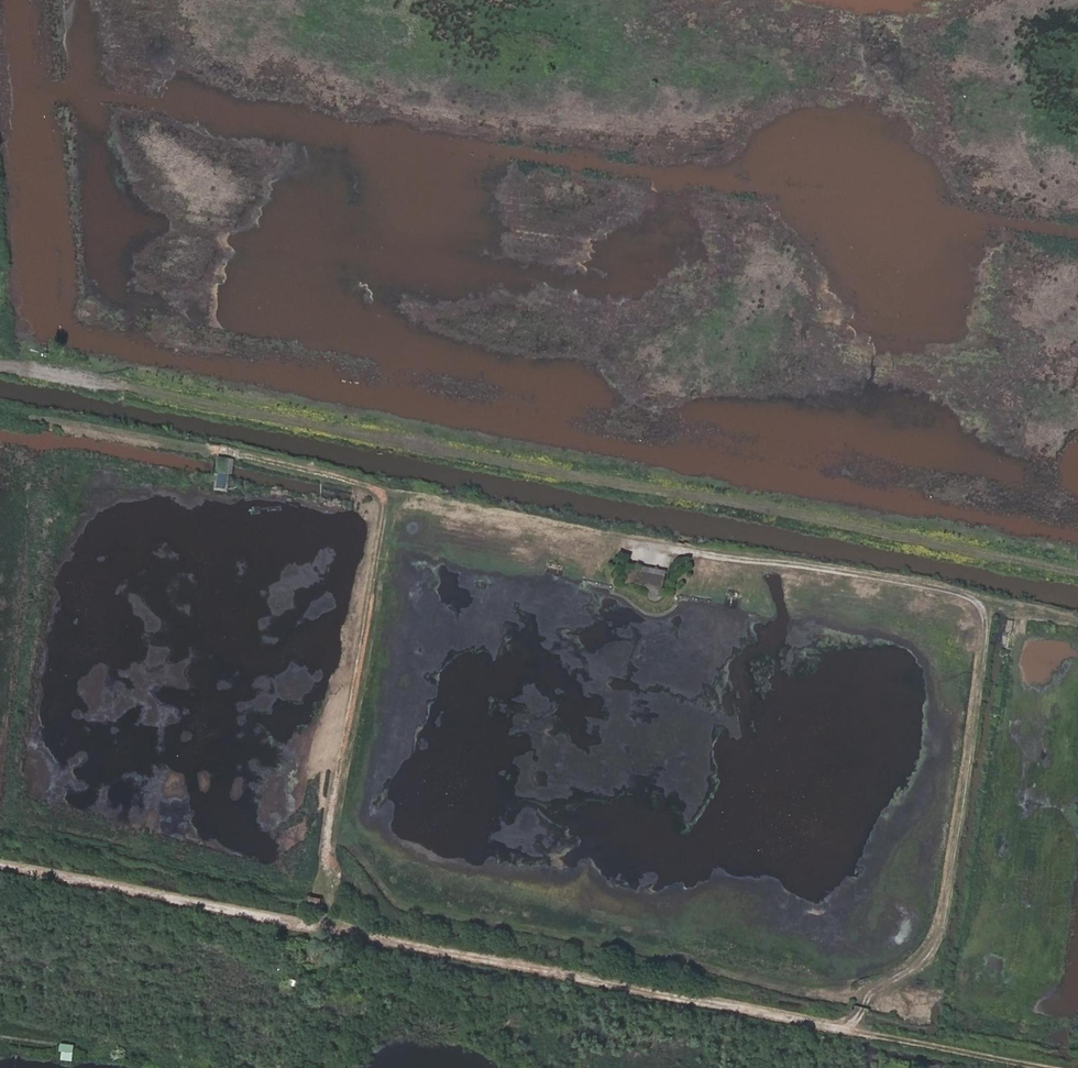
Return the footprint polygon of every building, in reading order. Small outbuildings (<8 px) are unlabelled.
[(643,565),(637,584),(660,591),(666,572),(643,565)] [(305,909),(319,911),(320,898),(306,896),(305,909)] [(60,1060),(72,1061),(73,1044),(62,1043),(60,1060)]
